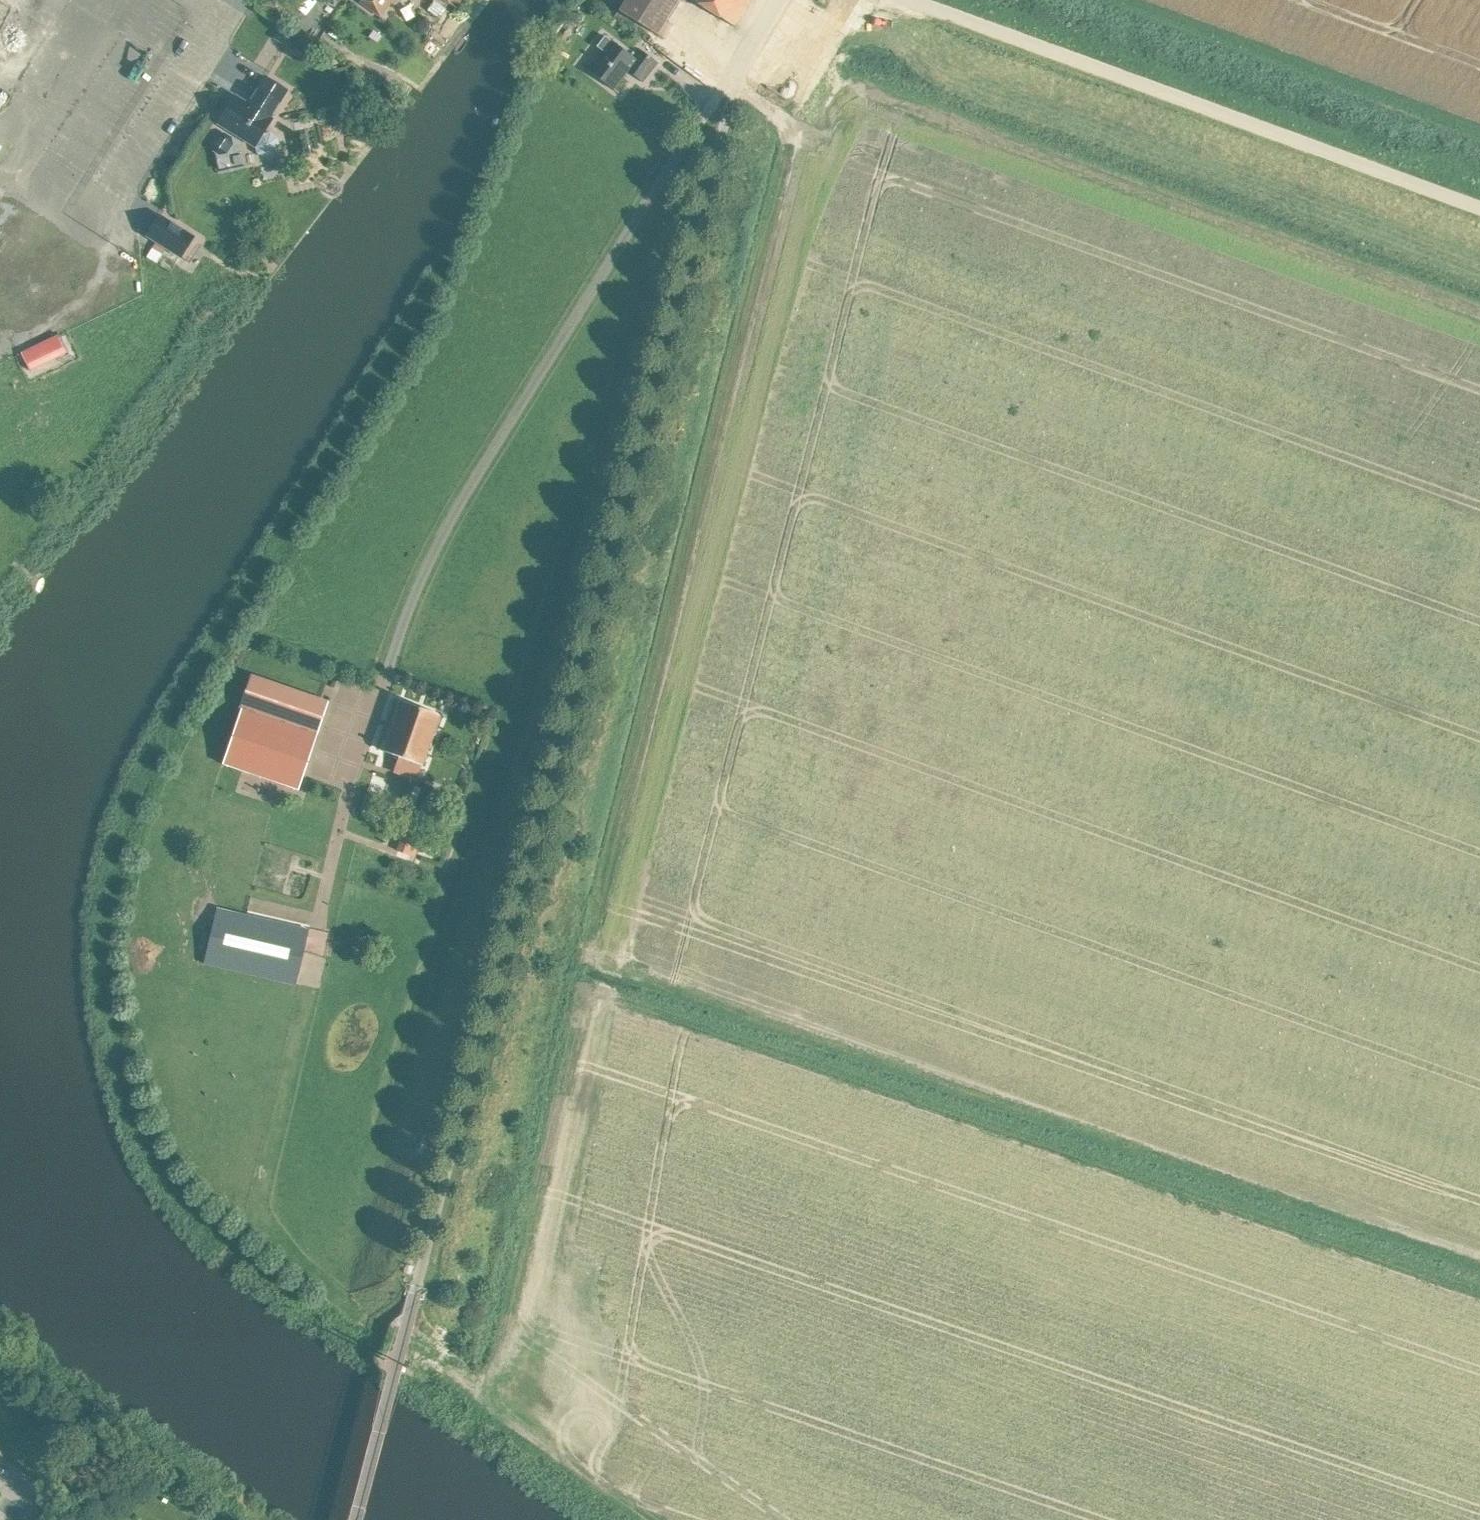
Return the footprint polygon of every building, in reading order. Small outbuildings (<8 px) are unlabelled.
[(286,0),(257,0),(256,1),(277,15),(286,0)] [(392,0),(360,0),(359,2),(380,17),(392,0)] [(449,3),(456,8),(462,0),(445,0),(449,3)] [(619,11),(656,34),(677,0),(625,0),(619,11)] [(734,27),(750,0),(691,0),(734,27)] [(632,57),(604,36),(595,47),(601,51),(587,69),(582,65),(581,66),(618,94),(619,94),(613,90),(623,77),(622,75),(626,69),(643,82),(657,62),(638,48),(632,57)] [(270,117),(287,90),(265,77),(248,104),(235,96),(221,118),(226,122),(223,127),(254,146),(258,153),(265,157),(273,156),(280,145),(278,137),(271,132),(262,134),(272,119),(270,117)] [(49,170),(43,179),(64,193),(70,184),(49,170)] [(18,185),(13,193),(59,220),(64,211),(18,185)] [(15,213),(4,206),(0,212),(0,256),(32,210),(22,203),(15,213)] [(180,257),(193,236),(159,215),(146,236),(180,257)] [(30,370),(68,352),(59,334),(22,352),(30,370)] [(297,791),(298,789),(327,702),(250,676),(239,706),(241,707),(221,766),(284,787),(297,791)] [(415,779),(438,714),(401,701),(383,751),(399,757),(393,771),(415,779)] [(458,807),(461,795),(452,793),(448,804),(458,807)] [(413,848),(433,852),(436,837),(416,833),(413,848)] [(295,984),(306,937),(308,930),(218,908),(205,963),(295,984)]
